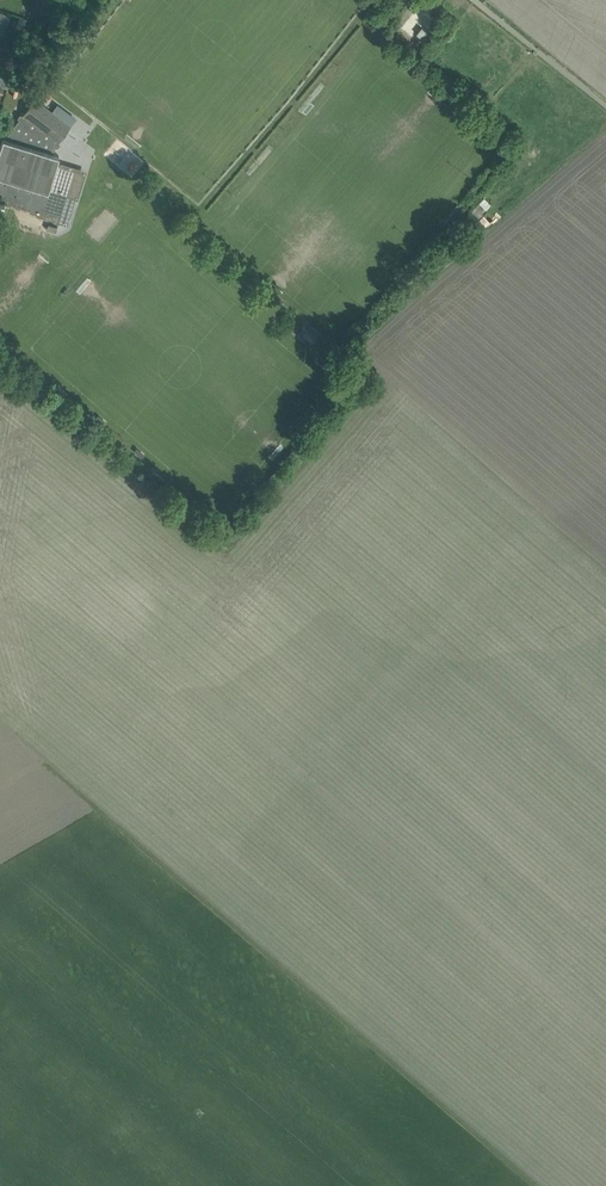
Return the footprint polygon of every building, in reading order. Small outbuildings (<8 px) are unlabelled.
[(5,28),(10,14),(0,11),(0,26),(5,28)] [(0,81),(0,85),(6,87),(9,80),(1,78),(0,81)] [(19,118),(5,137),(53,152),(55,146),(56,145),(59,142),(59,141),(68,128),(71,124),(52,110),(34,96),(22,113),(21,114),(19,118)] [(2,175),(0,182),(0,199),(30,209),(35,210),(35,209),(38,210),(41,211),(47,190),(55,166),(56,163),(59,154),(53,152),(5,137),(3,137),(0,145),(0,175),(2,175)] [(47,190),(41,211),(44,211),(42,216),(68,224),(76,198),(67,195),(71,182),(75,169),(56,163),(55,166),(47,190)] [(472,210),(485,223),(490,219),(483,212),(487,208),(480,201),(472,210)] [(299,333),(312,345),(317,339),(304,327),(299,333)]
